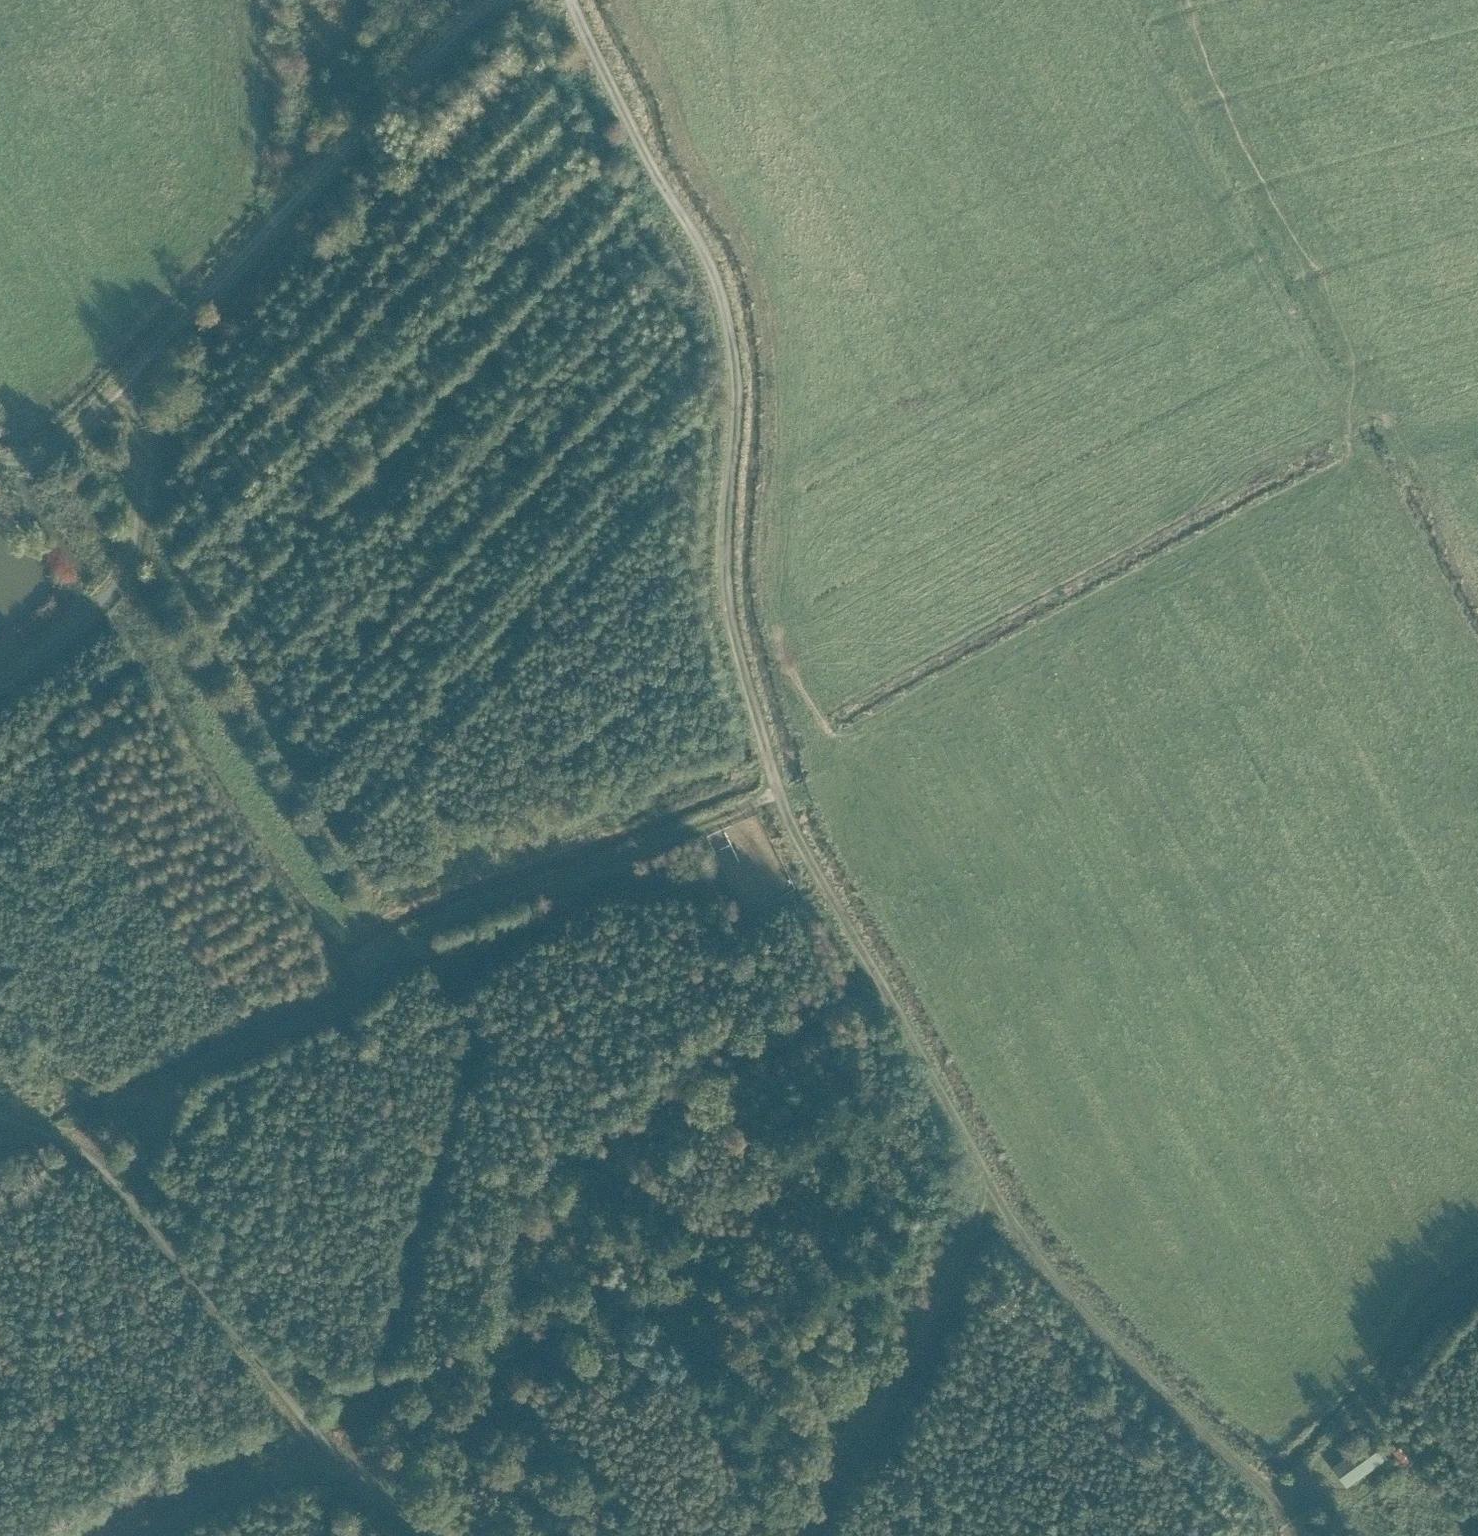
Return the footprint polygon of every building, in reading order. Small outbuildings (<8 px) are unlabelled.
[(1361,1445),(1328,1468),(1345,1492),(1378,1469),(1361,1445)]
